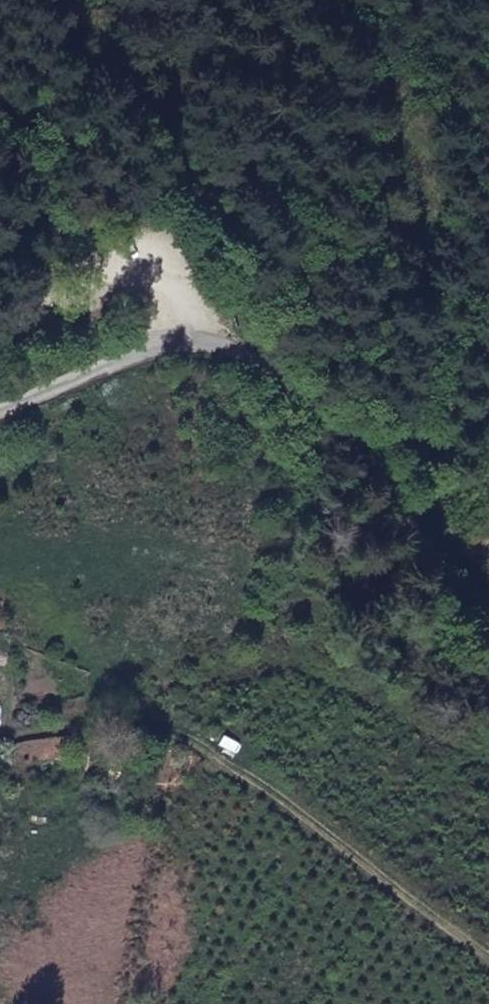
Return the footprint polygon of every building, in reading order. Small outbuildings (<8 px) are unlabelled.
[(72,755),(67,737),(37,740),(13,745),(13,749),(8,750),(11,759),(16,759),(17,765),(72,755)]
